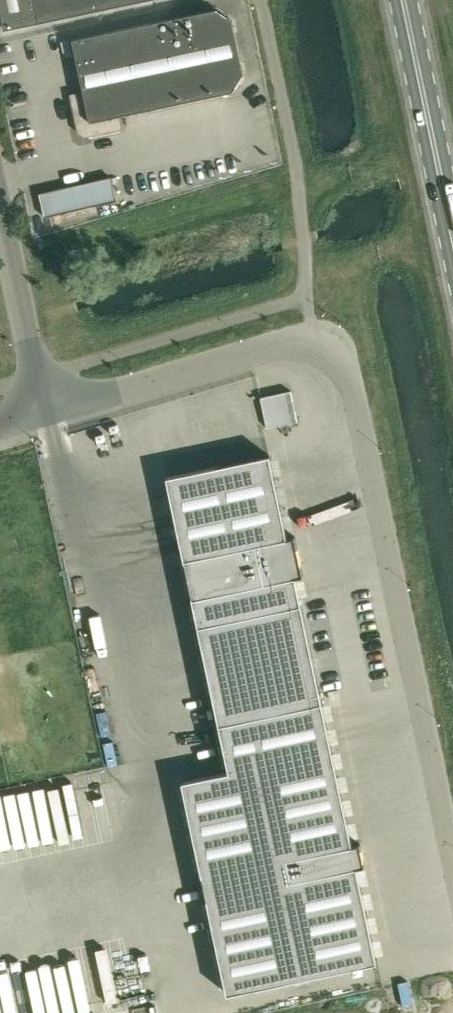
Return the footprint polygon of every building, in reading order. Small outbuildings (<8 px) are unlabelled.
[(5,29),(141,0),(0,0),(0,6),(5,29)] [(215,9),(73,39),(84,91),(70,94),(78,132),(85,137),(123,129),(120,115),(232,91),(244,74),(232,20),(215,9)] [(39,193),(45,216),(117,200),(111,176),(39,193)] [(291,391),(261,397),(267,427),(297,421),(291,391)] [(270,455),(167,477),(193,599),(230,772),(183,782),(197,850),(218,948),(228,994),(292,980),(321,974),(377,962),(362,890),(370,889),(365,865),(361,843),(353,845),(296,577),(303,575),(295,536),(287,538),(270,455)] [(338,689),(328,691),(330,699),(340,697),(338,689)]
